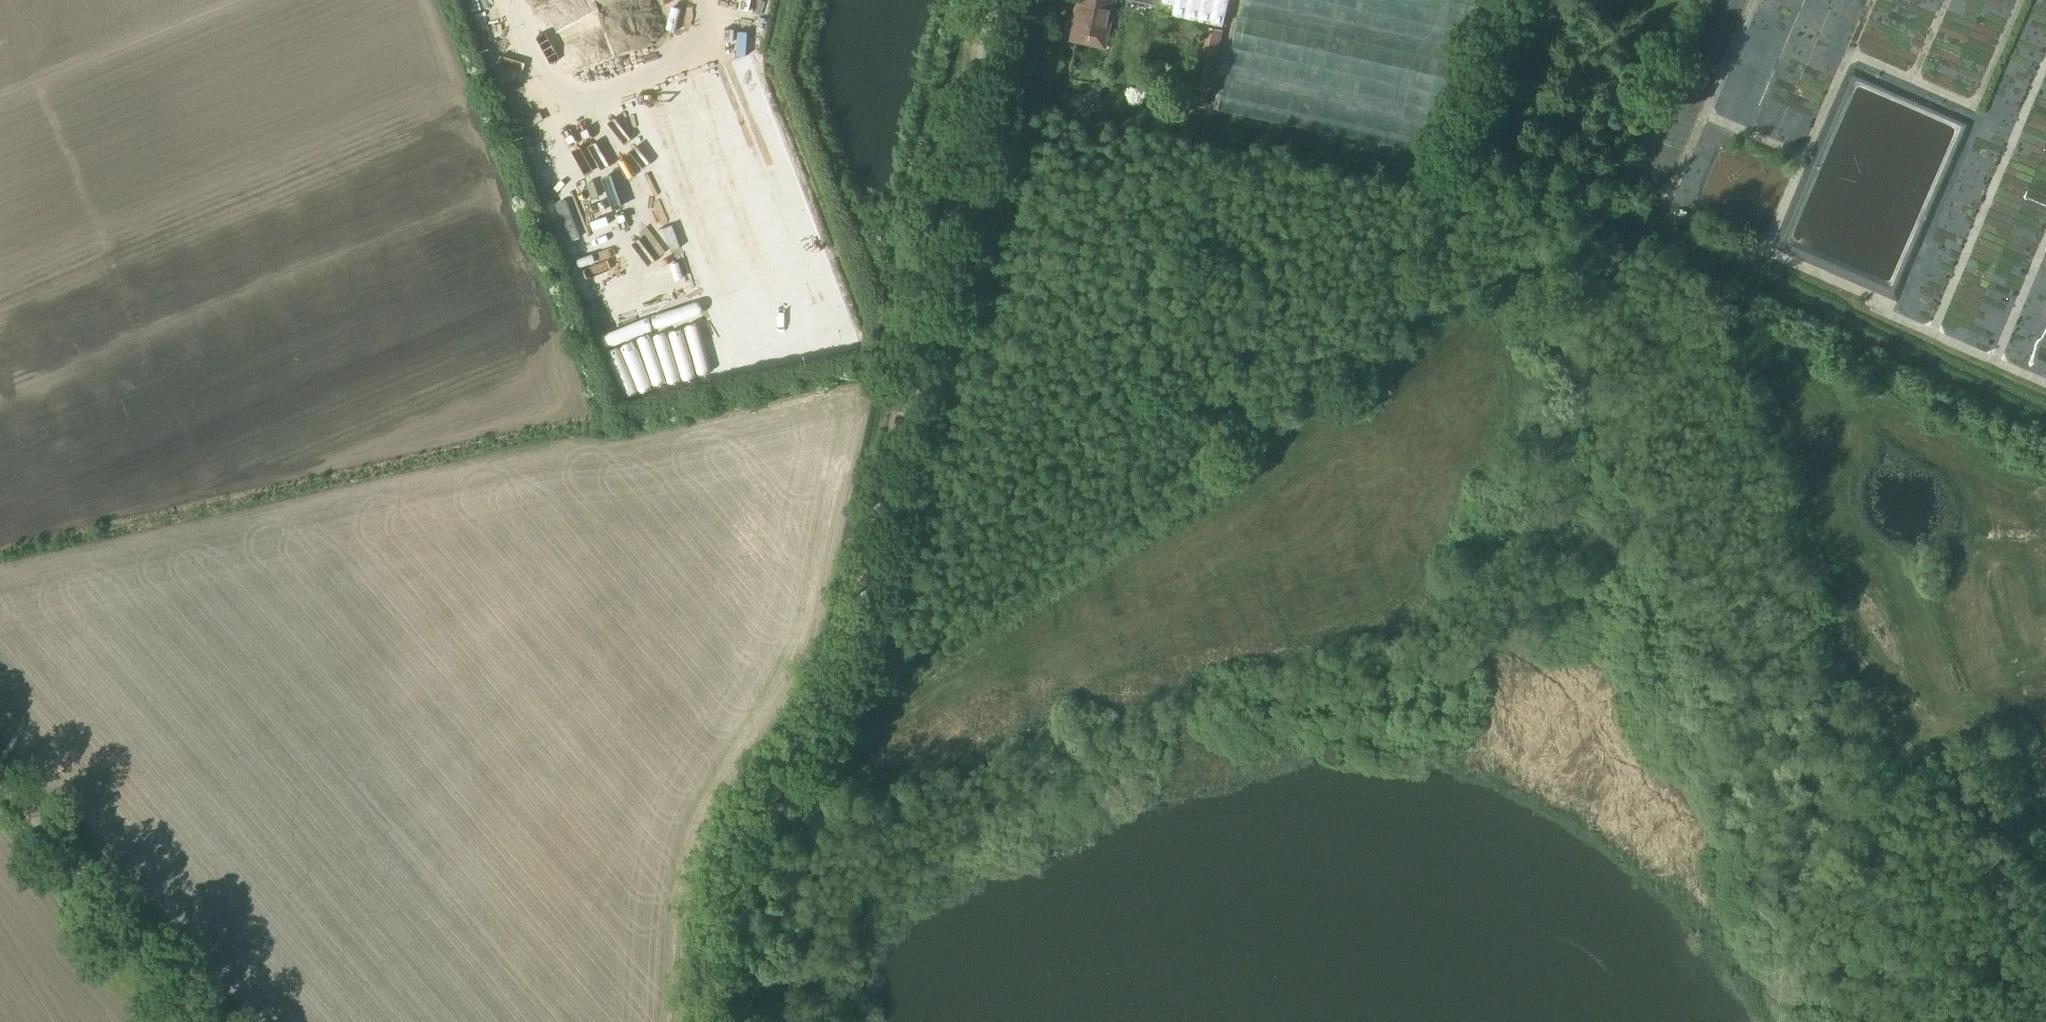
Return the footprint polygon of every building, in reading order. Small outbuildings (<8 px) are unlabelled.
[(1115,0),(1077,0),(1073,21),(1076,22),(1072,39),(1104,46),(1115,0)] [(1155,6),(1154,11),(1223,26),(1229,0),(1130,0),(1155,6)] [(1222,30),(1205,26),(1188,103),(1205,107),(1222,30)] [(695,91),(683,92),(685,126),(697,126),(695,91)] [(772,116),(781,114),(778,97),(768,99),(772,116)]
